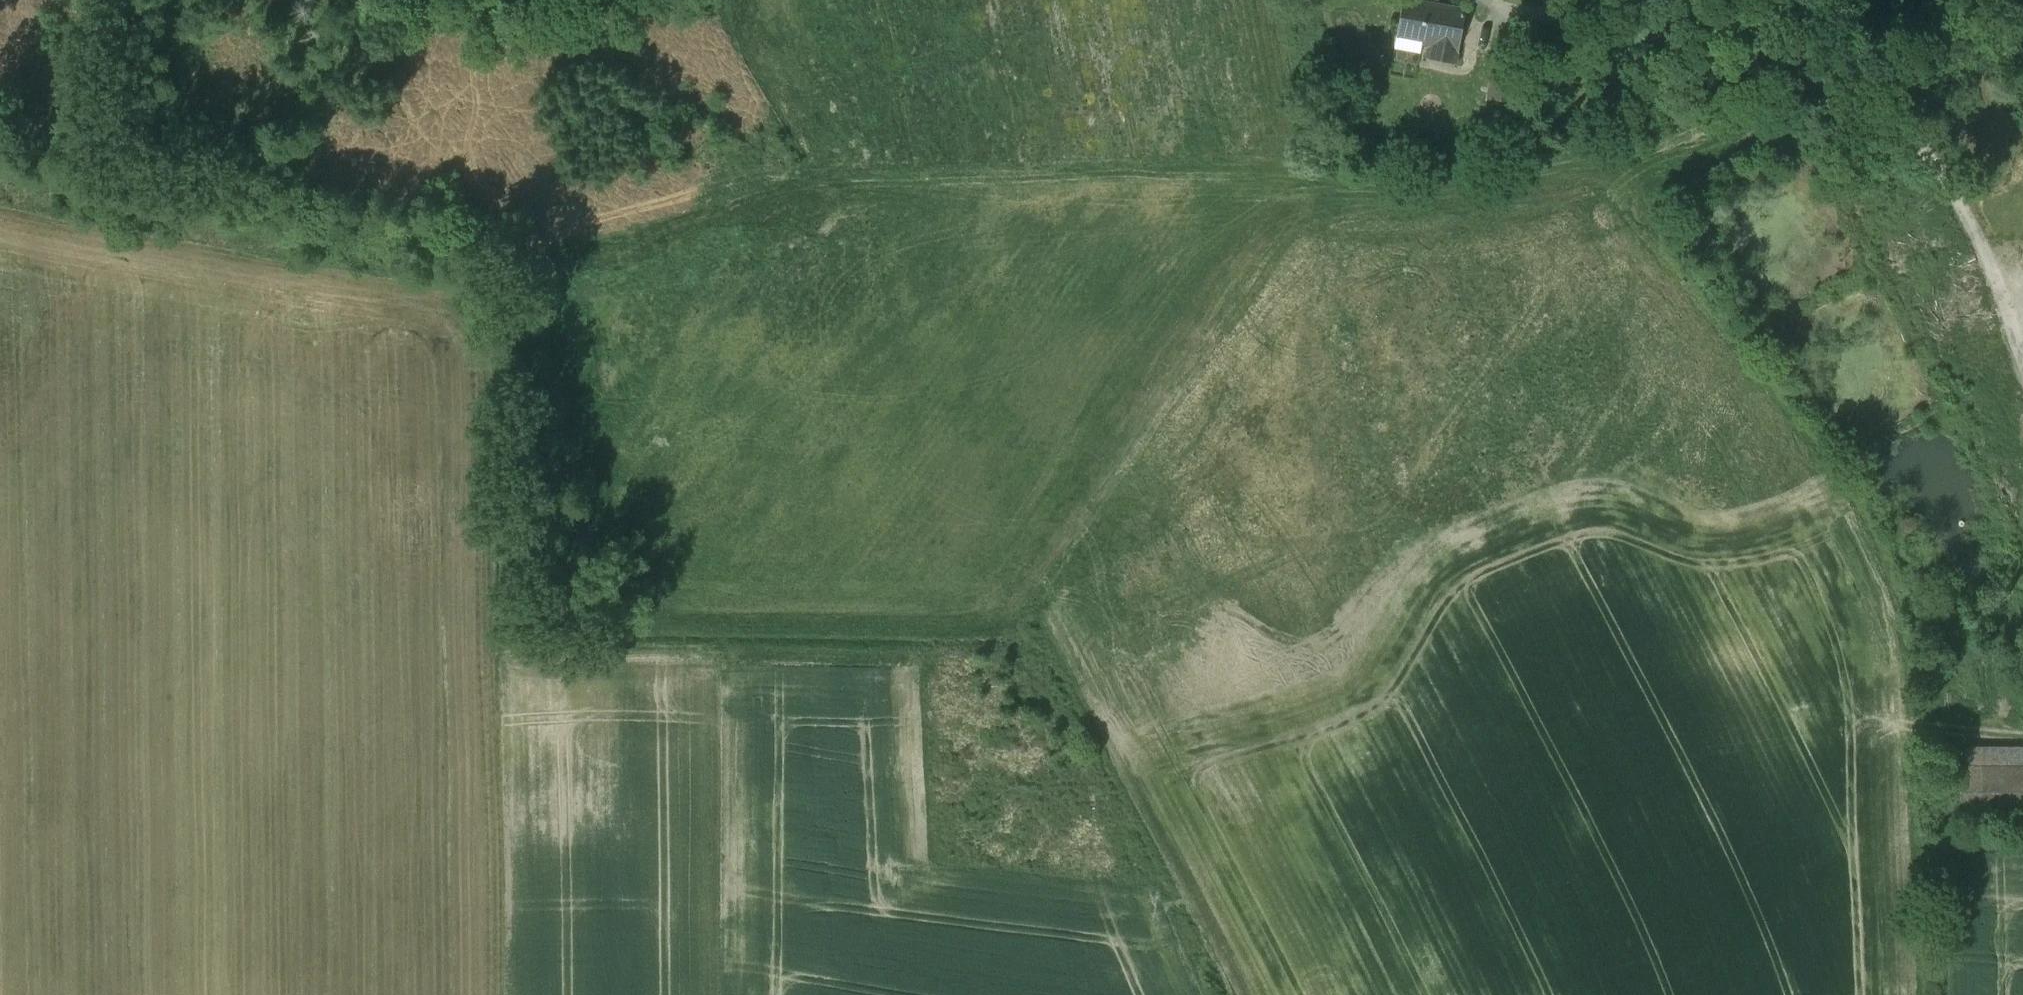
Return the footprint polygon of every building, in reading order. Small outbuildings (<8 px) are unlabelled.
[(1437,10),(1405,3),(1400,39),(1431,45),(1437,10)] [(1467,16),(1437,10),(1431,45),(1461,51),(1467,16)] [(1461,51),(1431,45),(1428,61),(1458,68),(1461,51)] [(1517,72),(1493,68),(1488,98),(1512,102),(1517,72)] [(1967,747),(1967,766),(2022,766),(2022,747),(1967,747)] [(1961,766),(1960,816),(2022,817),(2022,766),(1967,766),(1961,766)]
